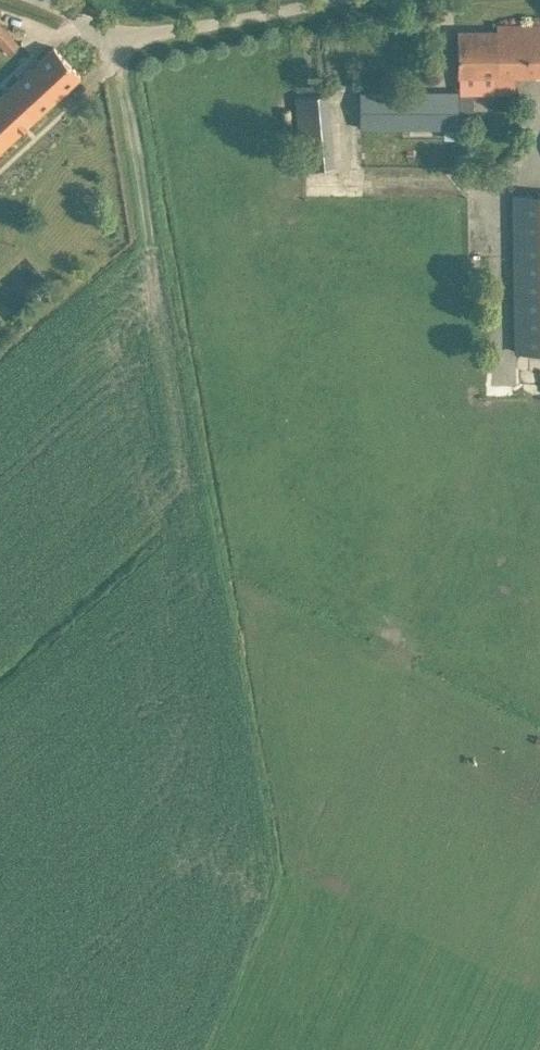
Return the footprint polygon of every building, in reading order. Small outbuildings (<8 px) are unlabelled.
[(458,52),(459,74),(495,74),(495,91),(515,91),(515,74),(539,74),(539,23),(497,24),(497,29),(458,30),(458,52)] [(0,95),(0,148),(81,74),(54,45),(0,95)] [(312,94),(296,95),(303,168),(333,165),(325,77),(311,78),(312,94)] [(360,126),(458,127),(459,90),(360,91),(360,126)] [(516,350),(539,350),(539,193),(514,194),(516,350)]
